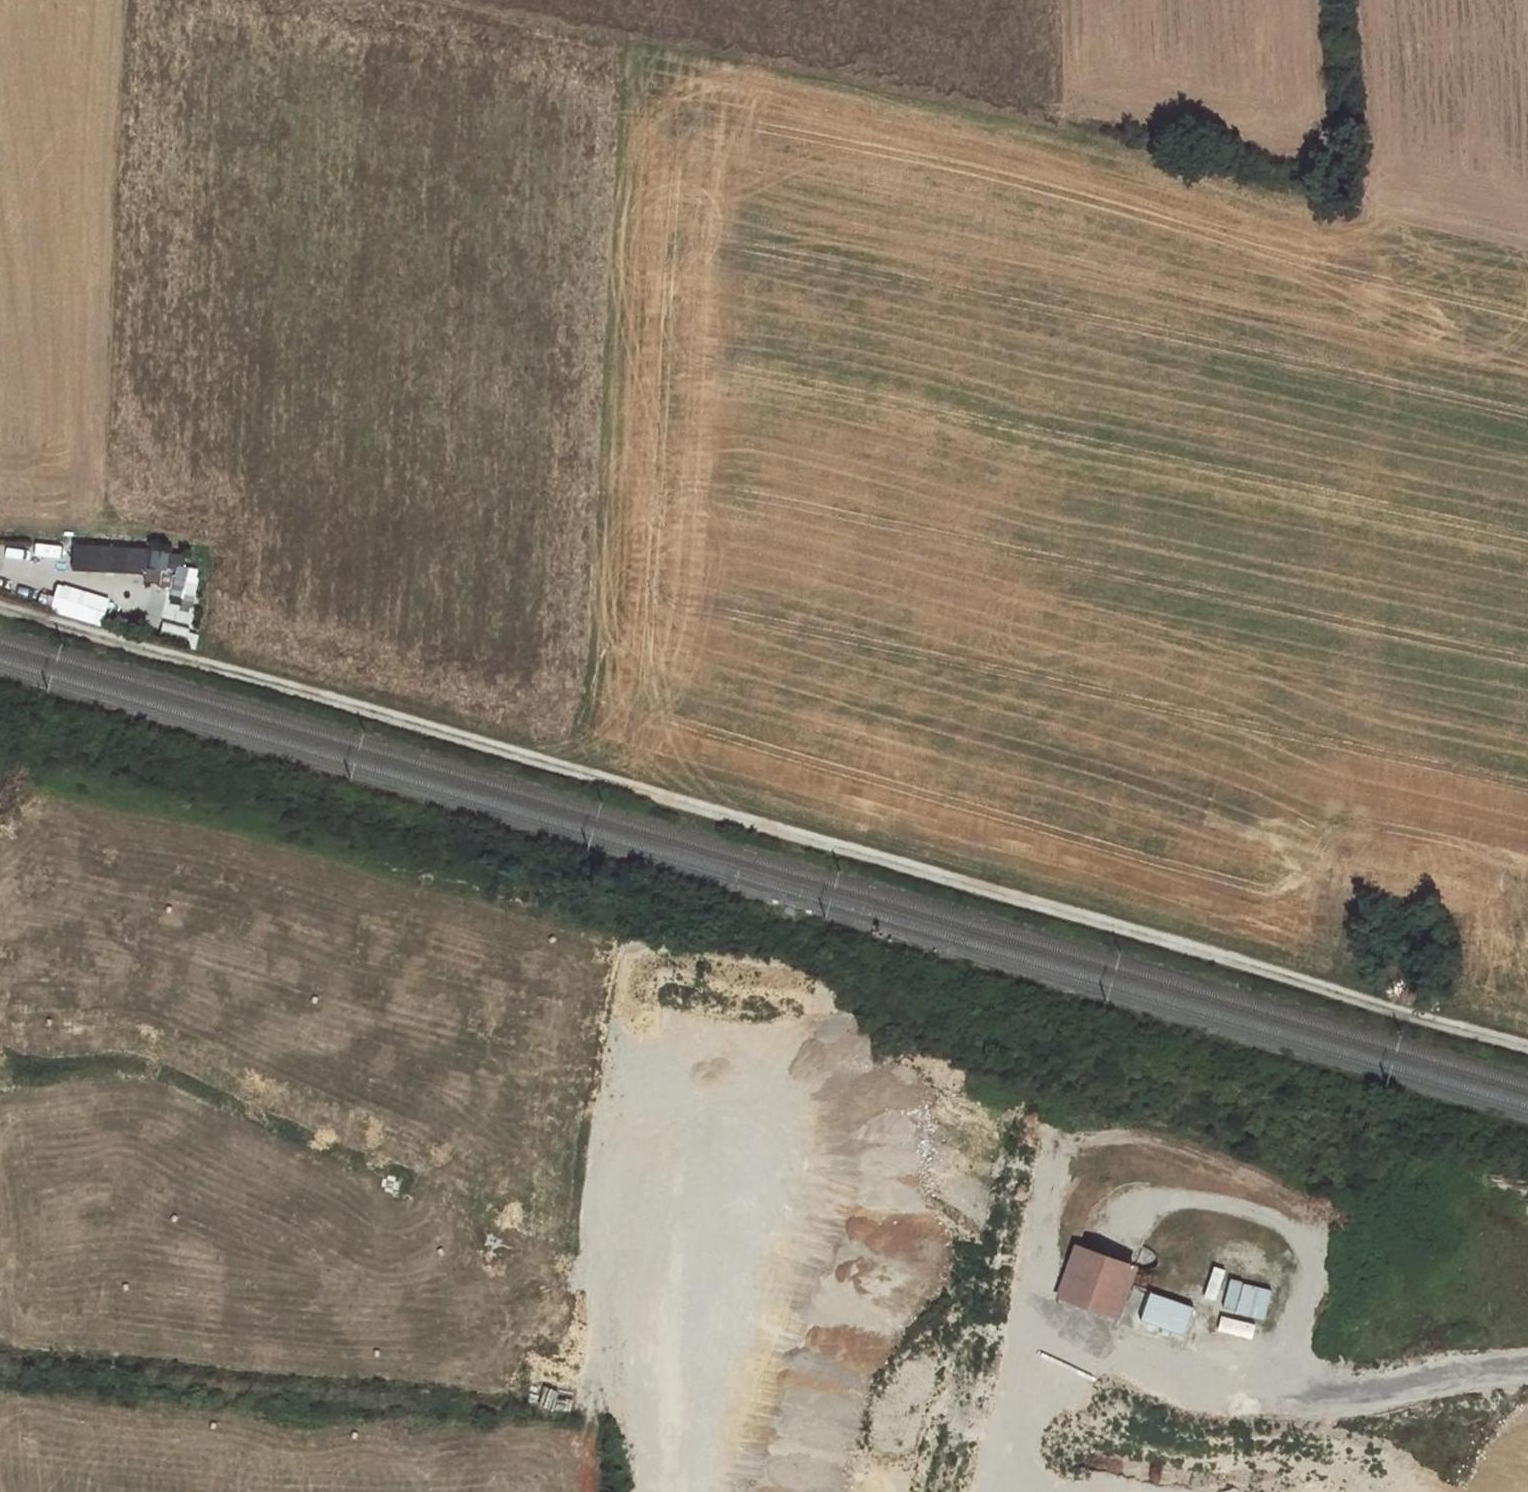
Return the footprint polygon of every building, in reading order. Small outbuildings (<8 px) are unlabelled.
[(80,554),(55,551),(54,563),(79,566),(80,554)] [(151,551),(149,567),(163,568),(165,553),(151,551)] [(145,560),(90,553),(88,570),(143,577),(145,560)] [(198,571),(177,567),(170,603),(190,608),(198,571)] [(57,587),(51,608),(99,622),(105,600),(57,587)] [(192,623),(193,610),(160,607),(159,621),(192,623)] [(163,623),(159,637),(183,645),(187,631),(163,623)] [(967,1271),(977,1257),(950,1236),(939,1249),(967,1271)] [(1132,1267),(1081,1247),(1061,1298),(1111,1318),(1132,1267)] [(1204,1298),(1217,1301),(1225,1270),(1212,1267),(1204,1298)] [(1236,1308),(1242,1282),(1229,1278),(1223,1305),(1236,1308)] [(1191,1310),(1151,1295),(1141,1321),(1182,1336),(1191,1310)] [(860,1491),(864,1459),(853,1457),(848,1490),(860,1491)]
